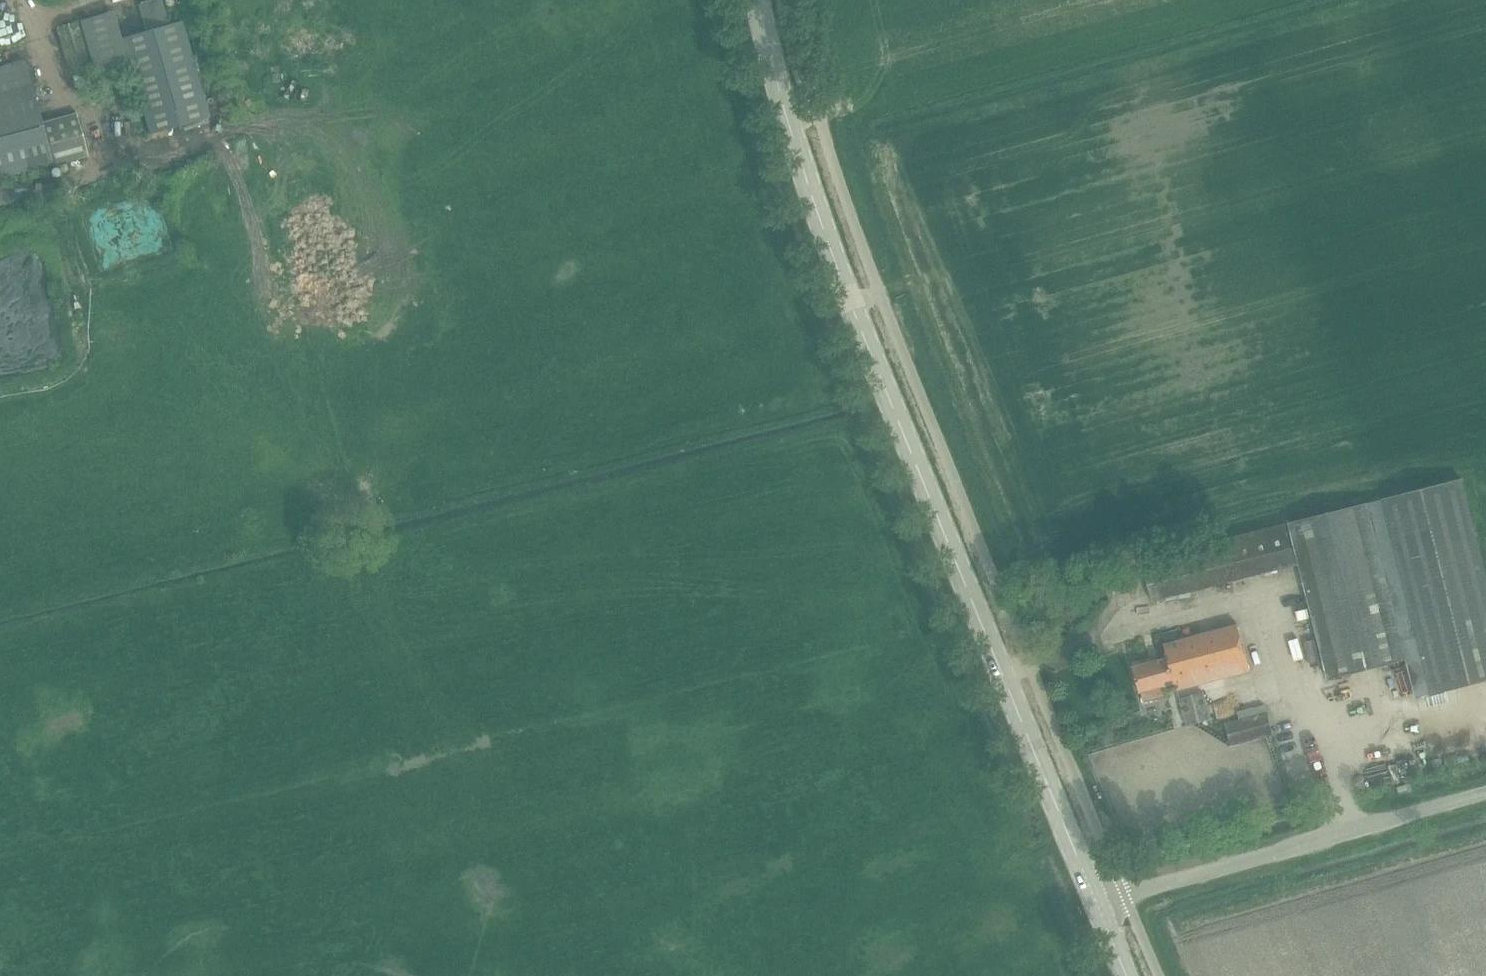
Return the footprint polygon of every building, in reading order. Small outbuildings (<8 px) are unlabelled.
[(114,7),(79,18),(94,65),(128,54),(122,32),(114,7)] [(182,15),(122,32),(128,54),(150,128),(211,112),(182,15)] [(71,72),(94,65),(79,18),(56,25),(71,72)] [(53,162),(87,152),(75,111),(42,120),(31,83),(0,92),(0,176),(53,162)] [(114,193),(115,207),(100,209),(104,251),(159,247),(154,190),(114,193)] [(0,256),(0,378),(65,362),(36,247),(0,256)] [(1485,680),(1485,584),(1460,482),(1288,527),(1328,681),(1405,661),(1415,699),(1485,680)] [(1152,603),(1294,566),(1284,527),(1219,544),(1220,549),(1143,570),(1152,603)] [(1175,692),(1249,673),(1237,627),(1163,646),(1167,662),(1132,671),(1138,696),(1167,689),(1167,691),(1174,690),(1175,692)] [(1202,694),(1193,696),(1177,701),(1185,728),(1210,721),(1202,694)] [(1223,725),(1229,747),(1270,737),(1265,715),(1223,725)]
